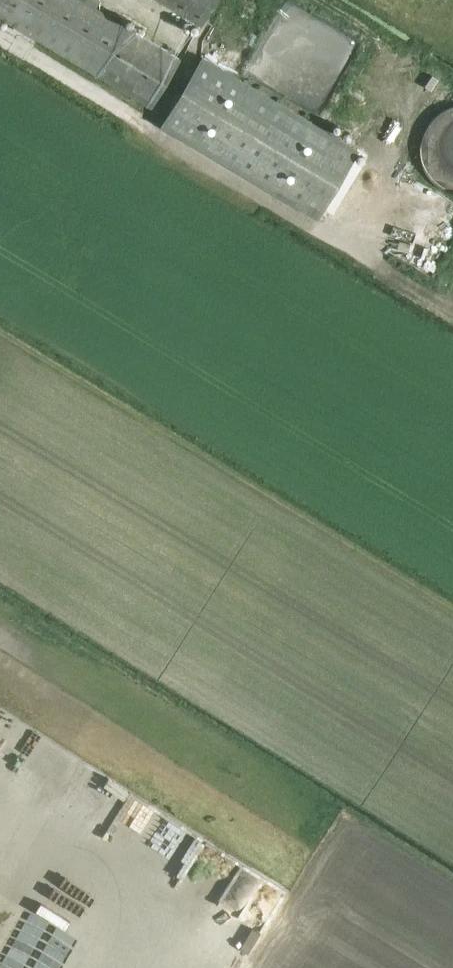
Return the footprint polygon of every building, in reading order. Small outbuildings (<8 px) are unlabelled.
[(153,110),(183,60),(96,8),(101,0),(100,0),(0,0),(0,19),(153,110)] [(219,0),(156,0),(203,27),(219,0)] [(319,219),(360,150),(203,56),(161,125),(319,219)] [(383,153),(412,188),(411,188),(434,216),(452,200),(452,126),(426,93),(390,122),(402,137),(383,153)]
